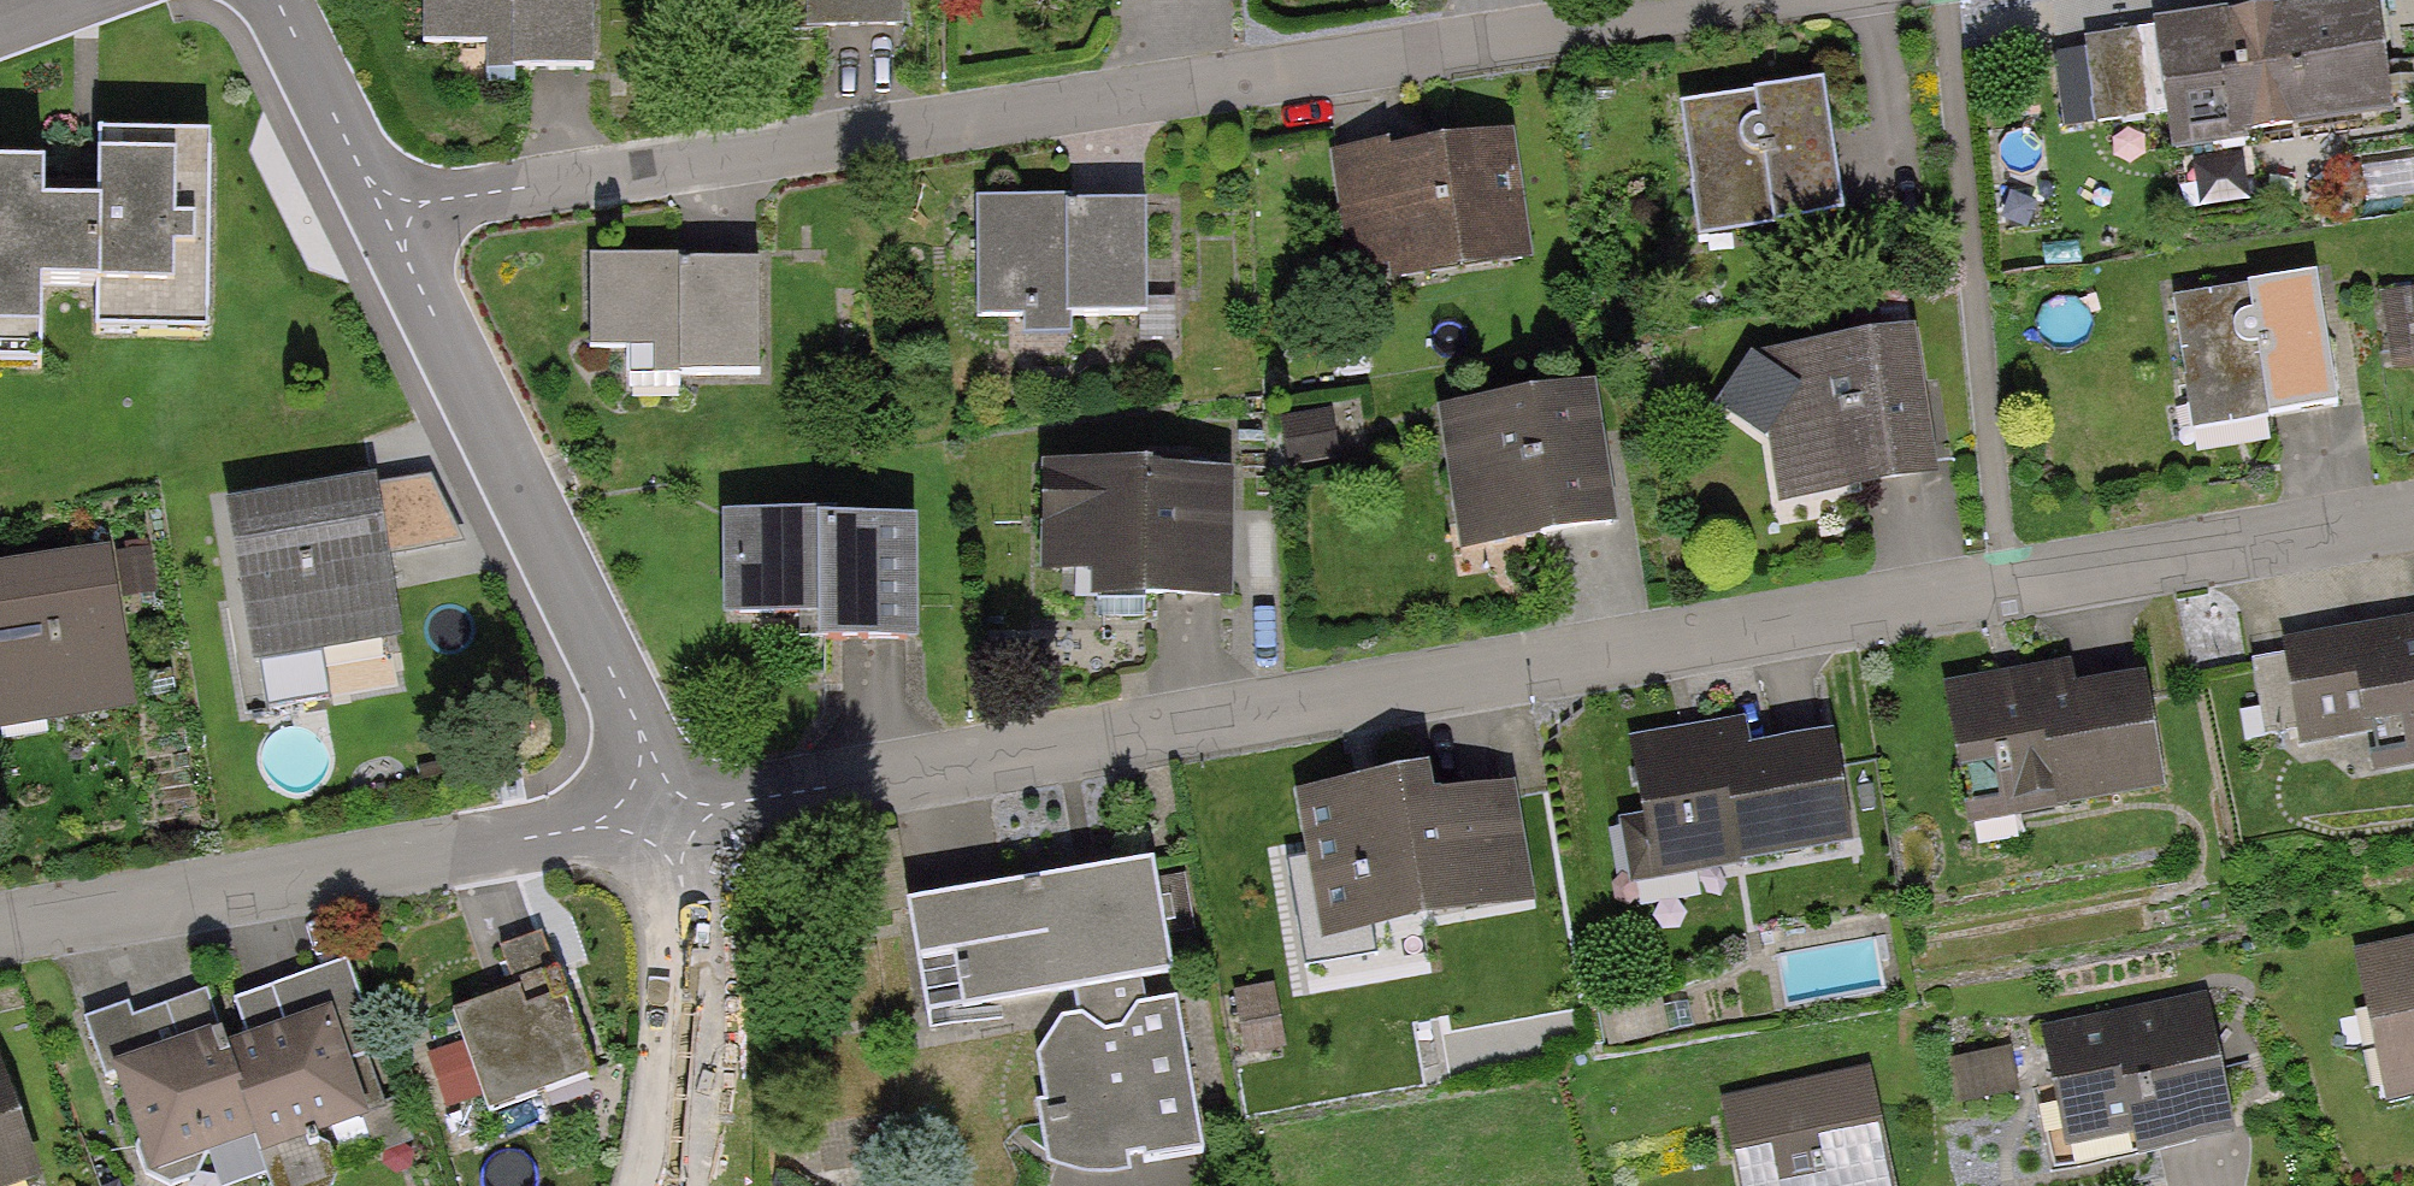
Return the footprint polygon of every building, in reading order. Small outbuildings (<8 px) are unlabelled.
[(499,53),(499,77),(598,76),(597,0),(429,0),(430,54),(499,53)] [(801,7),(801,31),(900,30),(900,0),(731,0),(731,8),(801,7)] [(2161,26),(2180,150),(2401,116),(2383,0),(2334,0),(2161,26)] [(2062,39),(2069,119),(2166,111),(2159,30),(2062,39)] [(1825,90),(1686,111),(1706,243),(1845,222),(1825,90)] [(1542,260),(1523,140),(1339,168),(1357,288),(1542,260)] [(100,219),(39,218),(40,184),(0,184),(0,366),(38,366),(39,302),(99,303),(99,345),(209,346),(210,147),(101,146),(100,219)] [(1149,207),(982,207),(982,324),(1149,324),(1149,207)] [(761,266),(594,266),(594,383),(761,383),(761,266)] [(2323,282),(2181,303),(2201,434),(2343,413),(2323,282)] [(2413,358),(2413,294),(2411,284),(2385,294),(2408,360),(2413,358)] [(1942,487),(1919,341),(1764,364),(1787,510),(1942,487)] [(1607,395),(1450,419),(1472,558),(1629,535),(1607,395)] [(1239,475),(1043,475),(1043,583),(1093,583),(1093,607),(1239,607),(1239,475)] [(368,489),(229,516),(258,667),(397,640),(368,489)] [(917,530),(728,530),(728,640),(819,640),(819,658),(917,658),(917,530)] [(156,536),(120,540),(126,591),(162,586),(156,536)] [(0,578),(0,734),(142,707),(113,556),(0,578)] [(2289,653),(2309,754),(2374,741),(2383,787),(2413,781),(2413,628),(2289,653)] [(2071,675),(1944,698),(1968,839),(2159,805),(2140,696),(2076,707),(2071,675)] [(1764,726),(1637,748),(1662,889),(1850,856),(1831,747),(1770,758),(1764,726)] [(1429,785),(1302,808),(1327,949),(1535,912),(1516,803),(1435,817),(1429,785)] [(1154,879),(916,916),(932,1023),(1170,986),(1154,879)] [(2359,964),(2390,1111),(2413,1106),(2413,953),(2359,964)] [(89,1030),(149,1185),(160,1185),(400,1095),(352,967),(214,1019),(209,1007),(143,1032),(136,1012),(89,1030)] [(555,982),(456,1020),(493,1119),(593,1081),(555,982)] [(2212,1004),(2052,1038),(2077,1154),(2136,1142),(2142,1171),(2243,1150),(2212,1004)] [(1177,1010),(1140,1016),(1123,1043),(1106,1043),(1089,1025),(1062,1029),(1033,1073),(1050,1177),(1079,1185),(1132,1185),(1130,1176),(1203,1164),(1177,1010)] [(2049,1037),(1961,1050),(1968,1098),(2056,1084),(2049,1037)] [(1728,1107),(1743,1185),(1895,1185),(1874,1079),(1728,1107)] [(0,1083),(0,1185),(39,1185),(0,1083)]
